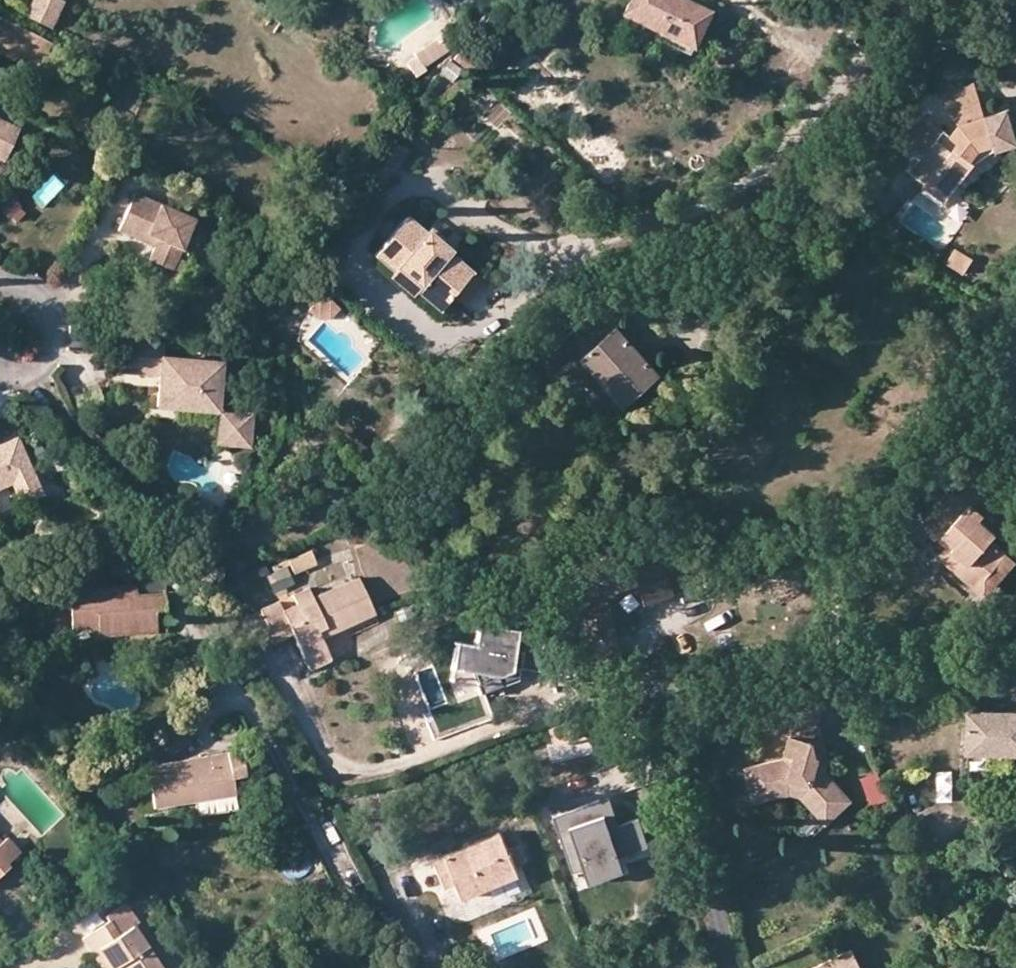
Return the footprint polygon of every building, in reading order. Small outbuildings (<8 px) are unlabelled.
[(48,0),(32,0),(26,12),(49,23),(57,4),(48,0)] [(686,0),(627,0),(620,15),(691,48),(710,11),(686,0)] [(39,36),(12,24),(3,43),(29,55),(39,36)] [(416,57),(420,63),(446,46),(440,35),(413,52),(416,57)] [(463,45),(452,55),(469,76),(481,66),(463,45)] [(422,69),(420,63),(416,57),(406,63),(413,76),(422,69)] [(488,99),(464,112),(482,143),(505,130),(488,99)] [(988,146),(1008,141),(999,106),(952,119),(943,132),(916,113),(900,137),(918,149),(911,160),(927,171),(922,178),(943,194),(968,158),(965,156),(973,144),(987,141),(988,146)] [(4,160),(17,132),(0,124),(0,158),(4,160)] [(10,216),(20,206),(9,194),(0,202),(0,205),(10,216)] [(159,235),(153,245),(148,258),(169,268),(191,216),(133,194),(118,229),(144,241),(148,231),(159,235)] [(406,215),(372,256),(388,271),(395,267),(418,287),(414,292),(437,310),(470,271),(447,251),(449,250),(428,230),(426,233),(406,215)] [(431,226),(428,230),(449,250),(453,246),(431,226)] [(144,241),(153,245),(159,235),(148,231),(144,241)] [(971,258),(953,249),(945,264),(963,273),(971,258)] [(388,271),(372,256),(368,261),(435,319),(454,298),(464,304),(484,282),(470,271),(437,310),(414,292),(418,287),(395,267),(388,271)] [(328,294),(315,296),(305,309),(316,318),(329,318),(340,307),(328,294)] [(601,302),(595,309),(613,327),(615,325),(618,321),(601,302)] [(613,327),(595,309),(540,360),(556,378),(572,365),(591,386),(600,379),(622,404),(659,371),(651,362),(615,325),(613,327)] [(665,330),(673,344),(701,327),(693,314),(665,330)] [(618,321),(615,325),(651,362),(658,356),(623,318),(618,321)] [(159,340),(118,337),(116,367),(155,372),(154,403),(213,406),(216,361),(159,357),(159,340)] [(600,379),(591,386),(614,411),(622,404),(600,379)] [(251,413),(220,411),(219,442),(249,444),(251,413)] [(10,484),(17,504),(39,494),(16,437),(0,444),(0,487),(10,484)] [(983,577),(1004,551),(990,538),(994,532),(978,518),(981,513),(973,506),(987,489),(966,472),(923,522),(937,535),(940,534),(952,545),(950,550),(983,577)] [(936,539),(944,546),(950,550),(952,545),(940,534),(937,535),(936,539)] [(674,596),(667,568),(661,546),(658,547),(571,569),(591,646),(619,639),(607,598),(606,595),(614,592),(636,585),(641,604),(674,596)] [(936,555),(978,590),(984,596),(988,591),(1014,561),(1004,551),(983,577),(950,550),(944,546),(936,555)] [(310,548),(288,558),(290,563),(294,571),(317,561),(310,548)] [(273,566),(277,571),(285,567),(290,563),(288,558),(273,566)] [(265,562),(242,572),(246,580),(267,571),(265,562)] [(285,567),(277,571),(264,576),(271,593),(291,584),(285,567)] [(374,613),(357,577),(312,597),(308,588),(292,594),(296,603),(282,609),(278,601),(259,610),(274,641),(291,633),(303,656),(326,648),(322,637),(374,613)] [(94,635),(150,633),(150,610),(160,610),(159,595),(130,596),(130,588),(70,591),(72,628),(94,627),(94,635)] [(274,641),(259,610),(240,618),(253,650),(274,641)] [(454,642),(451,673),(473,674),(492,679),(510,672),(513,652),(516,630),(478,625),(475,645),(454,642)] [(598,671),(626,664),(619,639),(591,646),(598,671)] [(329,659),(326,648),(303,656),(308,669),(329,659)] [(492,679),(473,674),(481,697),(517,683),(523,653),(513,652),(510,672),(492,679)] [(814,757),(811,739),(816,715),(789,706),(781,731),(786,733),(780,756),(742,767),(749,791),(784,781),(787,790),(789,790),(800,792),(801,793),(809,787),(832,812),(850,795),(823,766),(827,756),(814,757)] [(962,709),(962,751),(1015,751),(1015,709),(962,709)] [(175,724),(158,733),(165,747),(183,737),(175,724)] [(821,736),(811,739),(814,757),(827,756),(821,736)] [(229,773),(268,767),(254,745),(143,763),(150,804),(191,797),(231,791),(229,773)] [(876,771),(859,775),(866,805),(883,801),(876,771)] [(784,781),(749,791),(751,801),(782,792),(787,790),(784,781)] [(825,818),(832,812),(809,787),(801,793),(825,818)] [(231,791),(191,797),(194,812),(234,804),(231,791)] [(646,844),(636,816),(616,823),(606,794),(550,814),(570,871),(577,868),(617,854),(646,844)] [(497,829),(431,857),(443,884),(452,880),(459,897),(516,873),(512,863),(520,859),(515,845),(506,849),(497,829)] [(9,866),(7,860),(19,851),(6,838),(3,841),(0,843),(0,874),(9,866)] [(577,868),(581,880),(621,866),(617,854),(577,868)] [(982,869),(970,868),(970,880),(982,880),(982,869)] [(133,926),(118,933),(108,919),(82,937),(92,952),(98,948),(111,967),(161,967),(133,926)] [(92,952),(102,967),(111,967),(98,948),(92,952)] [(848,948),(809,967),(858,967),(848,948)]
